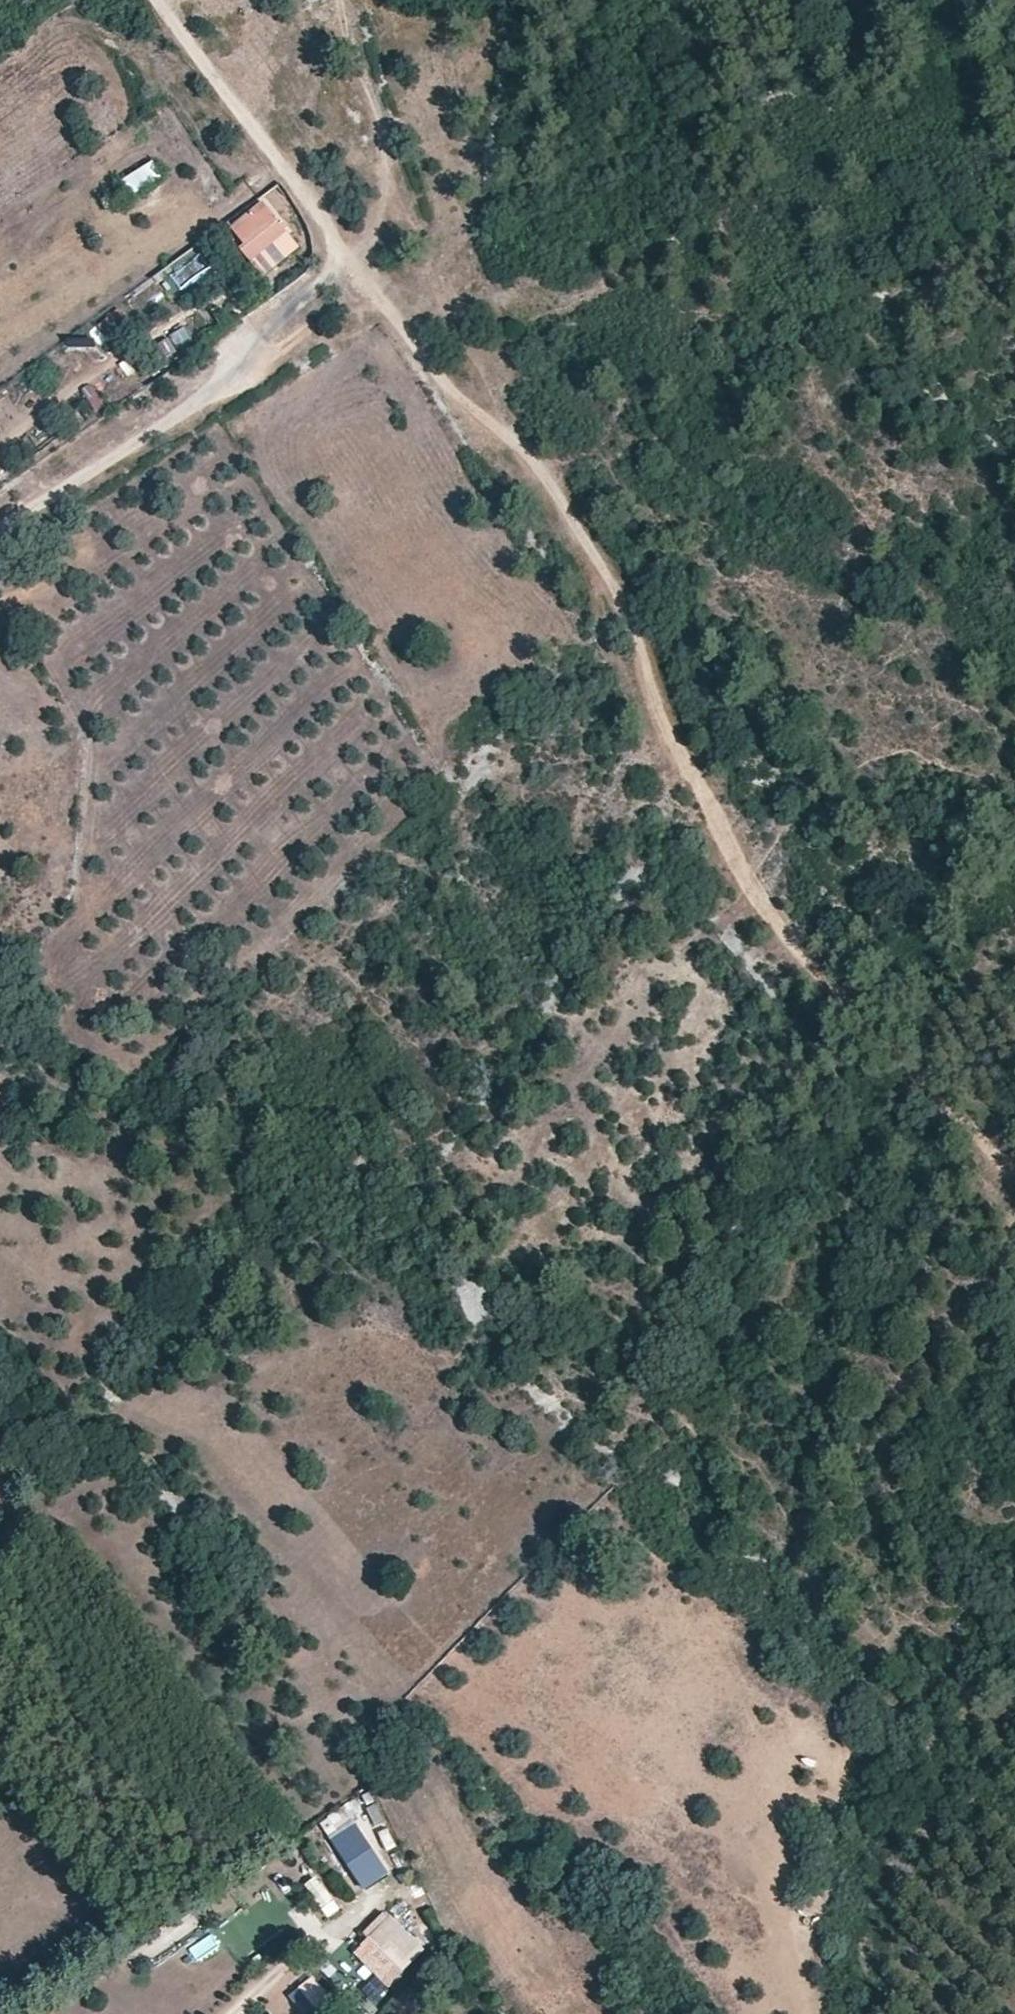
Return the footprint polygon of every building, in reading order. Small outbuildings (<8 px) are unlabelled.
[(148,162),(117,180),(126,195),(157,177),(148,162)] [(288,235),(263,202),(229,229),(242,244),(238,247),(251,264),(288,235)] [(199,249),(164,273),(178,293),(213,269),(199,249)] [(131,320),(119,308),(98,328),(109,340),(131,320)] [(185,328),(156,343),(166,362),(195,346),(185,328)] [(78,353),(67,359),(75,374),(86,368),(78,353)] [(88,420),(106,407),(91,386),(72,399),(88,420)] [(366,1885),(387,1870),(345,1813),(325,1827),(366,1885)] [(319,1878),(305,1885),(319,1911),(333,1904),(319,1878)] [(388,1988),(423,1951),(381,1912),(362,1932),(368,1937),(361,1945),(368,1951),(360,1960),(388,1988)] [(313,1979),(299,1988),(313,2008),(327,1999),(313,1979)]
